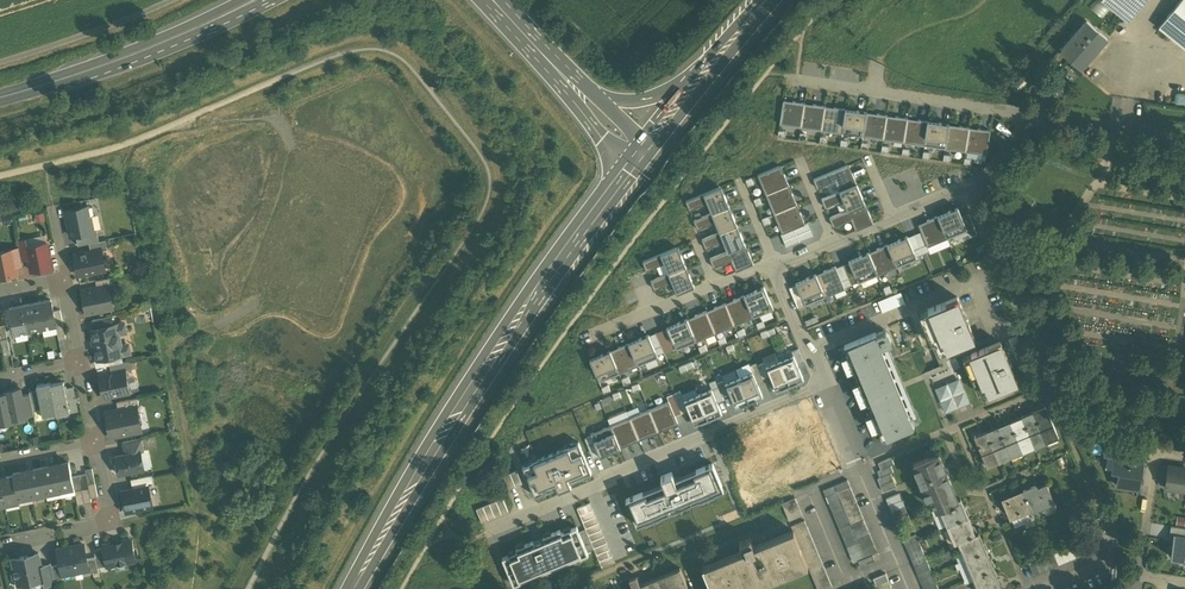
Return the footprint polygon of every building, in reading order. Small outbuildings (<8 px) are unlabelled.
[(1100,1),(1126,23),(1144,0),(1102,0),(1100,1)] [(1157,29),(1184,51),(1184,0),(1180,0),(1157,29)] [(1106,40),(1086,22),(1060,52),(1080,70),(1106,40)] [(780,124),(801,127),(804,103),(784,100),(780,124)] [(801,127),(821,130),(825,106),(804,103),(801,127)] [(821,130),(842,133),(846,109),(825,106),(821,130)] [(842,133),(863,137),(866,112),(846,109),(842,133)] [(863,137),(883,140),(887,115),(866,112),(863,137)] [(883,140),(904,143),(908,118),(887,115),(883,140)] [(904,143),(925,146),(928,122),(908,118),(904,143)] [(925,146),(945,149),(949,125),(928,122),(925,146)] [(945,149),(966,152),(970,128),(949,125),(945,149)] [(966,152),(987,155),(990,131),(970,128),(966,152)] [(858,184),(850,165),(814,179),(818,188),(836,181),(840,191),(858,184)] [(790,186),(782,166),(758,175),(767,195),(790,186)] [(865,204),(858,184),(840,191),(822,198),(826,207),(843,200),(847,211),(865,204)] [(707,203),(711,212),(729,205),(721,186),(686,200),(690,210),(707,203)] [(798,205),(790,186),(767,195),(775,215),(798,205)] [(873,223),(865,204),(847,211),(830,218),(834,227),(852,220),(856,230),(873,223)] [(715,222),(719,231),(737,224),(729,205),(711,212),(694,219),(698,229),(715,222)] [(805,224),(798,205),(775,215),(782,233),(795,228),(805,224)] [(88,206),(66,210),(71,236),(76,235),(93,231),(90,215),(88,207),(88,206)] [(958,207),(938,216),(948,238),(954,236),(968,230),(962,217),(958,207)] [(968,230),(971,237),(978,234),(969,214),(962,217),(968,230)] [(921,232),(928,247),(948,238),(938,216),(927,221),(927,222),(919,225),(921,232)] [(795,228),(798,235),(810,230),(808,223),(805,224),(795,228)] [(719,231),(702,238),(705,248),(724,240),(728,250),(744,243),(737,224),(719,231)] [(781,234),(784,241),(798,235),(795,228),(781,234)] [(93,231),(76,235),(78,245),(89,243),(99,241),(97,230),(93,231)] [(813,236),(810,230),(798,235),(801,242),(813,236)] [(971,237),(968,230),(954,236),(957,243),(971,237)] [(921,232),(915,234),(923,254),(930,251),(928,247),(921,232)] [(915,234),(908,237),(917,257),(923,254),(915,234)] [(801,242),(798,235),(784,241),(786,247),(801,242)] [(907,236),(888,244),(897,267),(917,258),(917,257),(908,237),(907,236)] [(26,238),(18,239),(20,248),(22,260),(29,259),(27,246),(28,246),(26,238)] [(99,241),(89,243),(91,251),(101,249),(102,250),(108,249),(106,239),(99,241)] [(52,267),(47,242),(28,246),(27,246),(29,259),(32,271),(52,267)] [(728,250),(710,257),(714,267),(732,259),(737,271),(753,264),(744,243),(728,250)] [(868,252),(878,275),(897,267),(888,244),(868,252)] [(678,246),(642,261),(646,270),(663,263),(667,273),(686,266),(678,246)] [(20,248),(12,249),(16,266),(23,265),(22,260),(20,248)] [(0,251),(0,277),(17,274),(16,266),(12,249),(0,251)] [(91,251),(75,254),(79,275),(106,269),(102,250),(101,249),(91,251)] [(849,261),(849,263),(858,282),(858,284),(878,275),(868,252),(849,261)] [(849,263),(843,265),(852,285),(858,282),(849,263)] [(836,268),(845,288),(852,285),(843,265),(836,268)] [(667,273),(651,280),(655,289),(672,283),(676,293),(694,286),(686,266),(667,273)] [(815,274),(825,297),(845,289),(845,288),(836,268),(835,266),(815,274)] [(806,306),(825,297),(815,274),(796,283),(797,285),(805,304),(806,306)] [(109,277),(95,280),(97,287),(109,285),(111,284),(109,277)] [(97,287),(82,290),(87,313),(113,308),(109,285),(97,287)] [(805,304),(797,285),(789,288),(798,307),(805,304)] [(754,318),(774,310),(764,287),(744,295),(754,318)] [(878,301),(882,313),(905,303),(900,292),(878,301)] [(735,326),(754,318),(744,295),(725,303),(735,326)] [(947,348),(974,337),(957,297),(928,309),(932,318),(924,321),(927,328),(932,326),(937,338),(935,339),(937,344),(944,340),(947,348)] [(51,300),(37,302),(42,328),(56,325),(53,311),(51,300)] [(37,302),(23,305),(28,331),(42,328),(37,302)] [(716,334),(735,326),(725,303),(706,311),(716,334)] [(23,305),(9,308),(10,313),(13,327),(14,334),(28,331),(23,305)] [(60,310),(53,311),(56,325),(63,324),(60,310)] [(697,342),(716,334),(706,311),(687,319),(697,342)] [(10,313),(3,314),(5,325),(6,328),(13,327),(10,313)] [(112,316),(93,320),(95,329),(114,325),(112,316)] [(676,350),(697,342),(687,319),(666,328),(667,329),(675,348),(676,350)] [(763,321),(756,324),(759,330),(765,327),(763,321)] [(124,323),(116,325),(118,333),(126,331),(124,323)] [(63,324),(56,325),(59,339),(66,338),(63,324)] [(95,329),(92,329),(98,359),(122,355),(122,354),(120,346),(118,333),(116,325),(114,325),(95,329)] [(774,328),(767,330),(770,336),(776,333),(774,328)] [(667,329),(656,333),(664,352),(675,348),(667,329)] [(744,329),(737,332),(740,337),(746,334),(744,329)] [(767,330),(760,333),(763,339),(770,336),(767,330)] [(875,331),(844,345),(883,438),(912,426),(878,348),(892,342),(887,330),(876,335),(875,331)] [(656,333),(649,336),(657,356),(664,353),(664,352),(656,333)] [(649,335),(629,343),(638,366),(658,358),(657,356),(649,336),(649,335)] [(725,336),(718,339),(720,345),(727,342),(725,336)] [(1018,359),(1025,356),(1017,337),(1009,340),(1018,359)] [(8,338),(1,339),(4,356),(11,354),(8,338)] [(1017,381),(1000,342),(971,354),(974,363),(967,366),(970,373),(975,371),(980,382),(978,383),(980,388),(987,385),(990,393),(1017,381)] [(629,343),(610,351),(619,374),(638,366),(629,343)] [(128,345),(120,346),(122,354),(130,353),(128,345)] [(733,345),(727,348),(729,353),(736,350),(733,345)] [(706,346),(699,349),(701,354),(708,352),(706,346)] [(798,349),(792,351),(794,355),(797,364),(804,362),(798,349)] [(610,351),(590,360),(599,382),(619,374),(610,351)] [(794,355),(779,361),(790,385),(804,379),(797,364),(794,355)] [(130,361),(110,365),(112,373),(126,370),(132,369),(130,361)] [(692,361),(685,364),(688,370),(694,367),(692,361)] [(779,361),(766,367),(770,376),(776,391),(790,385),(779,361)] [(763,378),(770,376),(766,367),(764,363),(758,365),(763,378)] [(685,364),(679,367),(681,373),(688,370),(685,364)] [(112,373),(99,375),(103,398),(130,392),(126,370),(112,373)] [(753,372),(739,378),(749,402),(763,396),(753,372)] [(723,396),(729,393),(725,384),(721,374),(715,376),(716,380),(723,396)] [(628,378),(621,380),(623,386),(630,383),(628,378)] [(736,408),(749,402),(739,378),(725,384),(729,393),(736,408)] [(716,380),(710,383),(712,389),(718,403),(725,400),(723,396),(716,380)] [(946,412),(969,402),(959,380),(936,390),(946,412)] [(64,381),(51,384),(57,414),(57,415),(70,412),(65,388),(64,381)] [(43,416),(57,414),(51,384),(51,382),(37,385),(38,390),(41,408),(43,416)] [(608,385),(602,388),(604,394),(611,391),(608,385)] [(639,385),(632,388),(634,394),(641,391),(639,385)] [(78,411),(74,387),(65,388),(70,412),(78,411)] [(6,391),(7,393),(12,419),(26,416),(22,395),(20,388),(6,391)] [(712,389),(698,395),(708,419),(722,414),(718,403),(712,389)] [(30,392),(30,394),(33,410),(41,408),(38,390),(30,392)] [(680,391),(674,394),(682,413),(682,414),(689,411),(684,401),(680,391)] [(13,422),(12,419),(7,393),(0,395),(0,424),(13,422)] [(619,393),(613,396),(615,402),(622,399),(619,393)] [(30,394),(22,395),(26,416),(34,415),(30,394)] [(669,401),(675,416),(682,413),(674,394),(667,397),(669,401)] [(698,395),(684,401),(689,411),(694,425),(708,419),(698,395)] [(138,398),(117,402),(118,409),(136,406),(139,405),(138,398)] [(670,426),(678,423),(675,416),(669,401),(649,409),(659,432),(670,428),(670,426)] [(118,409),(106,412),(111,437),(141,431),(139,420),(141,417),(140,413),(137,411),(136,406),(118,409)] [(1045,409),(1034,413),(1045,440),(1056,436),(1057,438),(1058,437),(1045,407),(1044,407),(1045,409)] [(823,459),(802,408),(757,426),(778,477),(823,459)] [(640,441),(659,432),(649,409),(630,417),(640,441)] [(1034,413),(1022,418),(1034,445),(1045,440),(1034,413)] [(621,449),(640,441),(630,417),(611,426),(621,449)] [(1022,418),(1011,423),(1022,450),(1034,445),(1022,418)] [(1011,423),(999,428),(1010,455),(1022,450),(1011,423)] [(600,457),(621,449),(611,426),(591,434),(592,436),(600,456),(600,457)] [(1010,455),(999,428),(987,433),(998,460),(1010,455)] [(998,460),(987,433),(976,438),(975,436),(974,437),(987,467),(988,467),(987,465),(998,460)] [(594,458),(600,456),(592,436),(585,438),(594,458)] [(142,438),(122,442),(124,454),(140,451),(141,451),(144,451),(142,438)] [(523,465),(536,497),(558,487),(559,490),(571,485),(570,482),(592,473),(579,442),(523,465)] [(1106,444),(1104,455),(1115,457),(1132,459),(1134,448),(1106,444)] [(124,454),(115,456),(119,475),(144,469),(141,451),(140,451),(124,454)] [(944,468),(938,453),(913,463),(924,490),(927,489),(936,509),(940,507),(957,500),(944,468)] [(1115,457),(1113,471),(1119,472),(1117,486),(1139,489),(1143,461),(1132,459),(1115,457)] [(891,458),(878,463),(881,470),(891,466),(894,464),(891,458)] [(69,462),(62,464),(62,462),(55,464),(60,490),(74,487),(72,477),(69,462)] [(664,484),(627,500),(637,525),(724,489),(713,463),(675,478),(672,471),(661,476),(664,484)] [(55,464),(48,465),(48,466),(41,468),(46,493),(60,490),(55,464)] [(881,470),(877,471),(880,478),(891,473),(893,472),(891,466),(881,470)] [(1169,466),(1169,468),(1169,469),(1166,485),(1166,488),(1184,491),(1184,487),(1184,468),(1169,466)] [(41,468),(34,469),(34,468),(27,469),(32,496),(46,493),(41,468)] [(95,482),(92,468),(85,470),(86,474),(88,484),(95,482)] [(1169,469),(1161,468),(1159,484),(1166,485),(1169,469)] [(27,469),(20,471),(20,472),(13,474),(13,476),(14,476),(18,499),(19,499),(32,496),(27,469)] [(517,471),(510,473),(515,486),(522,483),(517,471)] [(510,473),(504,476),(509,488),(515,486),(510,473)] [(880,478),(878,479),(883,492),(896,486),(891,473),(880,478)] [(86,474),(79,475),(82,489),(89,488),(88,484),(86,474)] [(79,475),(72,477),(74,487),(75,491),(82,489),(79,475)] [(152,475),(131,479),(133,489),(148,486),(154,485),(152,475)] [(7,477),(6,476),(0,477),(0,480),(5,504),(19,501),(19,499),(18,499),(14,476),(13,476),(7,477)] [(847,480),(835,485),(837,492),(849,487),(850,486),(847,480)] [(95,482),(88,484),(89,488),(91,498),(98,497),(95,482)] [(1037,487),(1036,484),(1022,490),(1022,491),(1031,512),(1054,502),(1046,483),(1037,487)] [(835,485),(823,490),(826,496),(837,492),(835,485)] [(133,489),(122,491),(127,512),(152,507),(148,486),(133,489)] [(864,519),(850,487),(850,486),(849,487),(837,492),(840,498),(843,504),(845,511),(848,517),(851,523),(851,524),(864,519)] [(89,488),(82,489),(85,503),(92,502),(91,498),(89,488)] [(75,491),(78,505),(85,503),(82,489),(75,491)] [(1031,512),(1022,491),(1003,499),(1014,526),(1034,518),(1031,512)] [(837,492),(826,496),(829,503),(840,498),(837,492)] [(910,519),(899,493),(886,499),(897,525),(910,519)] [(501,514),(508,511),(503,498),(496,501),(501,514)] [(795,498),(781,504),(789,521),(802,515),(795,498)] [(840,498),(829,503),(831,509),(843,504),(840,498)] [(957,500),(940,507),(947,525),(967,517),(960,499),(957,500)] [(495,516),(501,514),(496,501),(489,504),(495,516)] [(577,507),(580,514),(594,508),(591,502),(577,507)] [(488,519),(495,516),(489,504),(483,506),(488,519)] [(843,504),(831,509),(834,515),(845,511),(843,504)] [(481,522),(488,519),(483,506),(476,509),(481,522)] [(580,514),(583,520),(597,515),(594,508),(580,514)] [(845,511),(834,515),(836,522),(848,517),(845,511)] [(583,520),(585,527),(599,521),(597,515),(583,520)] [(848,517),(836,522),(839,528),(851,523),(848,517)] [(967,517),(947,525),(954,543),(958,541),(975,534),(967,517)] [(1099,517),(1085,523),(1091,537),(1105,531),(1099,517)] [(804,520),(791,526),(807,565),(817,588),(826,588),(832,587),(804,520)] [(585,527),(588,534),(602,528),(599,521),(585,527)] [(851,523),(839,528),(842,535),(853,530),(851,523)] [(517,552),(502,559),(514,586),(589,554),(588,552),(580,533),(577,526),(561,533),(560,530),(543,537),(544,540),(535,544),(534,541),(516,549),(517,552)] [(857,538),(869,533),(866,526),(854,531),(856,536),(857,538)] [(1172,527),(1170,535),(1174,536),(1174,535),(1184,537),(1184,529),(1172,527)] [(588,534),(591,540),(604,535),(602,528),(588,534)] [(586,530),(580,533),(588,552),(594,550),(586,530)] [(853,530),(842,535),(844,541),(856,536),(854,531),(853,530)] [(703,567),(712,588),(749,588),(807,565),(793,531),(753,547),(750,538),(739,542),(742,551),(703,567)] [(869,533),(857,538),(859,543),(861,549),(862,551),(874,546),(869,533)] [(975,534),(958,541),(965,559),(986,550),(978,533),(975,534)] [(916,534),(903,539),(906,546),(918,541),(916,534)] [(591,540),(593,547),(607,541),(604,535),(591,540)] [(1174,535),(1174,536),(1171,557),(1184,559),(1184,537),(1174,535)] [(856,536),(844,541),(847,547),(859,543),(857,538),(856,536)] [(1091,537),(1085,539),(1090,552),(1096,549),(1091,537)] [(131,539),(122,541),(120,544),(115,545),(112,543),(103,545),(103,547),(107,566),(116,564),(118,562),(123,561),(126,562),(135,560),(131,539)] [(1090,552),(1085,539),(1079,542),(1084,554),(1090,552)] [(593,547),(596,553),(610,548),(607,541),(593,547)] [(918,541),(906,546),(909,553),(921,548),(918,541)] [(1079,542),(1072,545),(1077,557),(1084,554),(1079,542)] [(859,543),(847,547),(850,554),(861,549),(859,543)] [(83,544),(58,549),(61,564),(63,574),(88,569),(86,559),(83,544)] [(1077,557),(1072,545),(1066,547),(1071,560),(1077,557)] [(874,546),(862,551),(865,558),(872,555),(877,553),(874,546)] [(103,547),(94,549),(96,557),(98,568),(107,566),(103,547)] [(1071,560),(1066,547),(1060,550),(1065,562),(1071,560)] [(596,553),(599,560),(612,554),(610,548),(596,553)] [(921,548),(909,553),(912,559),(924,554),(921,548)] [(862,551),(861,549),(850,554),(853,562),(858,561),(865,558),(862,551)] [(986,550),(965,559),(972,577),(993,568),(986,550)] [(1065,562),(1060,550),(1053,553),(1058,565),(1065,562)] [(12,559),(14,567),(10,568),(13,580),(16,579),(17,584),(25,583),(26,588),(30,588),(38,587),(36,580),(43,579),(44,579),(41,565),(39,553),(12,559)] [(1053,553),(1047,555),(1052,568),(1058,565),(1053,553)] [(599,560),(601,566),(615,561),(612,554),(599,560)] [(924,554),(912,559),(914,565),(926,560),(924,554)] [(865,558),(858,561),(860,567),(875,561),(872,555),(865,558)] [(1047,555),(1041,558),(1046,570),(1052,568),(1047,555)] [(96,557),(86,559),(88,569),(89,573),(98,571),(98,568),(96,557)] [(1046,570),(1041,558),(1034,560),(1039,573),(1046,570)] [(1039,573),(1034,560),(1028,563),(1033,575),(1039,573)] [(927,561),(914,566),(917,573),(930,568),(927,561)] [(51,563),(41,565),(44,579),(43,579),(45,586),(55,584),(54,580),(51,566),(51,563)] [(61,564),(51,566),(54,580),(64,578),(63,574),(61,564)] [(930,568),(917,573),(920,580),(933,575),(930,568)] [(993,568),(972,577),(977,588),(993,588),(1000,586),(993,568)] [(631,588),(688,588),(679,569),(640,585),(638,581),(636,576),(629,579),(633,588),(631,588)] [(886,573),(873,579),(876,585),(888,580),(886,573)] [(933,575),(920,580),(923,587),(936,582),(933,575)] [(876,585),(877,587),(878,588),(883,588),(891,586),(888,580),(876,585)]
